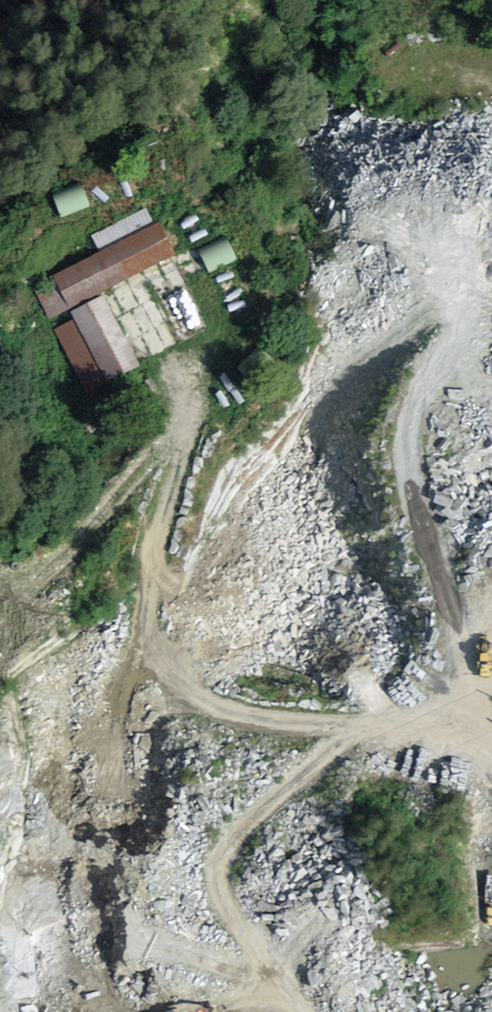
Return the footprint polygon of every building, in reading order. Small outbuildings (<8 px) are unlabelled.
[(59,208),(63,223),(90,216),(87,202),(59,208)] [(56,283),(35,293),(50,321),(177,257),(160,223),(53,277),(56,283)] [(75,322),(56,331),(88,395),(142,368),(105,297),(71,314),(75,322)]
